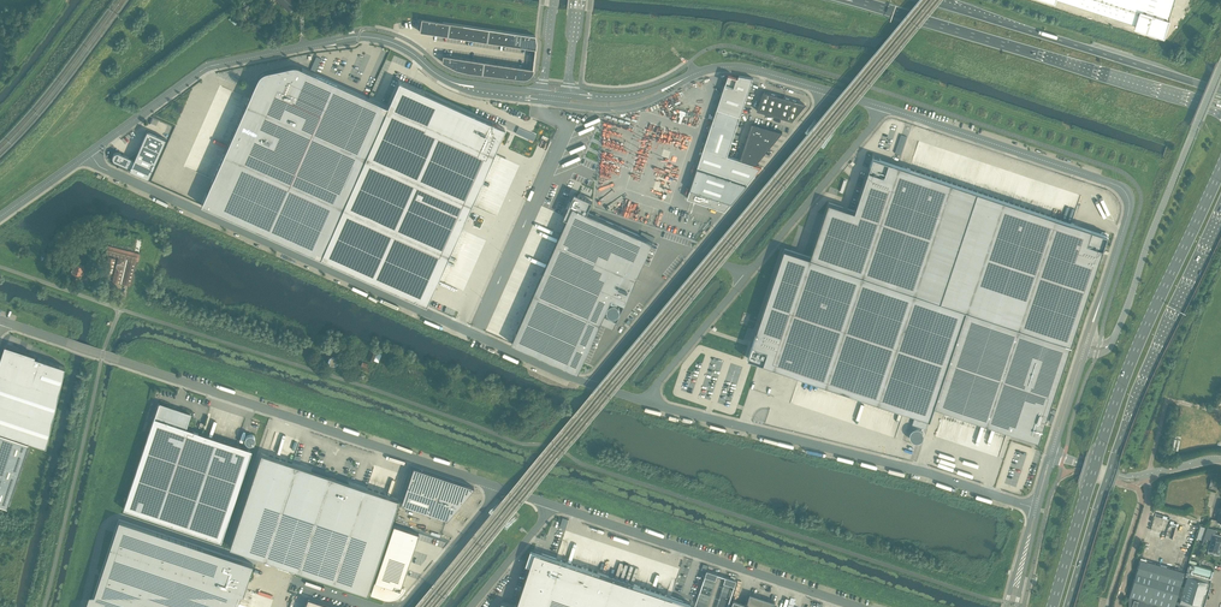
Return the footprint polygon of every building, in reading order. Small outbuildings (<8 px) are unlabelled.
[(297,0),(277,0),(288,10),(292,6),(296,1),(297,0)] [(1135,22),(1134,26),(1164,35),(1169,18),(1168,17),(1174,0),(1067,0),(1135,22)] [(421,19),(419,31),(535,48),(536,43),(535,35),(421,19)] [(442,60),(442,61),(455,69),(462,70),(469,72),(521,78),(525,77),(528,75),(531,73),(533,70),(533,69),(532,69),(443,55),(442,60)] [(212,179),(201,204),(205,206),(213,210),(224,215),(235,219),(246,224),(257,229),(273,237),(290,244),(302,249),(313,254),(320,257),(388,106),(387,106),(367,97),(299,67),(298,67),(298,66),(297,66),(296,66),(295,66),(294,66),(293,65),(292,66),(291,66),(265,72),(264,72),(263,72),(262,73),(261,73),(261,74),(260,74),(260,75),(259,75),(259,76),(258,76),(258,77),(251,92),(249,98),(212,179)] [(704,147),(688,198),(722,209),(725,210),(761,167),(758,166),(755,165),(748,162),(740,160),(739,160),(730,157),(728,156),(728,155),(733,139),(740,116),(753,78),(739,75),(738,78),(728,76),(725,84),(717,108),(704,147)] [(388,106),(320,257),(425,305),(504,128),(398,81),(387,106),(388,106)] [(803,108),(802,107),(805,104),(797,102),(797,100),(763,90),(762,92),(759,101),(757,110),(792,120),(803,108)] [(752,123),(750,130),(764,134),(765,134),(767,128),(752,123)] [(767,128),(765,134),(777,137),(782,132),(767,128)] [(148,178),(166,138),(147,130),(134,159),(118,153),(116,153),(115,153),(114,153),(113,154),(113,155),(112,156),(112,157),(112,158),(112,160),(113,161),(114,162),(130,168),(129,170),(148,178)] [(750,130),(748,136),(760,139),(762,140),(764,134),(750,130)] [(764,134),(762,140),(773,143),(776,138),(777,137),(765,134),(764,134)] [(748,136),(746,142),(757,145),(758,145),(760,139),(748,136)] [(760,139),(758,145),(768,148),(773,143),(762,140),(760,139)] [(746,142),(744,148),(754,151),(755,151),(757,145),(746,142)] [(757,145),(755,151),(764,153),(768,148),(758,145),(757,145)] [(744,148),(742,154),(751,156),(752,157),(754,151),(744,148)] [(754,151),(752,157),(760,159),(764,153),(755,151),(754,151)] [(742,154),(740,160),(748,162),(749,163),(751,156),(742,154)] [(785,248),(748,358),(930,419),(935,406),(1039,440),(1108,235),(874,156),(855,211),(829,202),(811,257),(785,248)] [(751,156),(749,163),(755,165),(760,159),(752,157),(751,156)] [(568,218),(512,343),(578,373),(601,323),(614,329),(653,241),(587,212),(593,200),(575,192),(568,208),(564,216),(568,218)] [(132,285),(139,253),(108,246),(106,254),(118,257),(112,281),(132,285)] [(112,274),(115,258),(108,257),(104,272),(112,274)] [(94,273),(95,268),(74,262),(72,270),(74,275),(78,276),(80,280),(87,277),(88,272),(94,273)] [(45,445),(46,445),(65,366),(34,356),(35,354),(4,344),(0,357),(0,430),(45,445)] [(373,361),(377,351),(371,349),(367,358),(373,361)] [(337,364),(339,360),(337,355),(335,355),(336,351),(332,350),(331,354),(328,355),(326,360),(328,364),(333,366),(337,364)] [(368,373),(369,368),(367,368),(369,364),(362,361),(361,365),(356,363),(355,368),(368,373)] [(251,450),(201,433),(185,428),(190,413),(159,403),(159,402),(123,508),(221,541),(252,449),(251,449),(251,450)] [(910,432),(910,434),(910,435),(910,436),(910,437),(911,438),(911,439),(912,440),(912,441),(913,441),(914,441),(914,442),(915,442),(917,442),(918,442),(919,441),(920,441),(921,441),(922,440),(923,439),(923,438),(924,438),(924,437),(924,436),(924,435),(925,435),(925,434),(925,433),(924,433),(924,432),(924,431),(923,431),(924,430),(924,429),(924,428),(923,428),(922,428),(922,429),(921,428),(920,428),(919,428),(917,427),(917,428),(915,428),(914,428),(914,429),(913,429),(912,429),(912,430),(911,430),(911,431),(911,432),(910,432)] [(0,434),(0,504),(7,506),(28,443),(0,434)] [(261,452),(229,546),(367,592),(396,506),(398,498),(261,452)] [(413,466),(401,504),(447,519),(473,486),(413,466)] [(563,517),(560,526),(566,528),(568,519),(563,517)] [(252,563),(118,519),(114,532),(89,606),(238,606),(252,563)] [(394,525),(370,593),(385,597),(388,598),(391,598),(393,597),(396,596),(398,595),(400,593),(402,591),(404,588),(404,587),(401,586),(419,533),(394,525)] [(1213,534),(1208,551),(1209,551),(1209,550),(1210,550),(1209,553),(1213,554),(1214,551),(1216,552),(1218,553),(1220,545),(1220,536),(1213,534)] [(500,606),(587,606),(599,572),(536,551),(517,606),(502,601),(500,606)] [(1162,606),(1175,606),(1176,606),(1177,601),(1176,601),(1185,571),(1141,558),(1129,597),(1162,606)] [(1204,605),(1211,582),(1209,582),(1211,576),(1212,576),(1214,569),(1191,562),(1187,575),(1188,575),(1180,602),(1195,606),(1203,606),(1204,605)] [(695,606),(706,606),(718,573),(708,569),(695,606)] [(587,606),(691,606),(692,603),(599,572),(587,606)] [(716,606),(727,606),(737,580),(726,576),(716,606)] [(746,604),(734,600),(731,606),(773,606),(775,602),(750,593),(746,604)] [(1129,597),(1128,606),(1162,606),(1129,597)] [(308,598),(305,606),(336,606),(308,598)]
